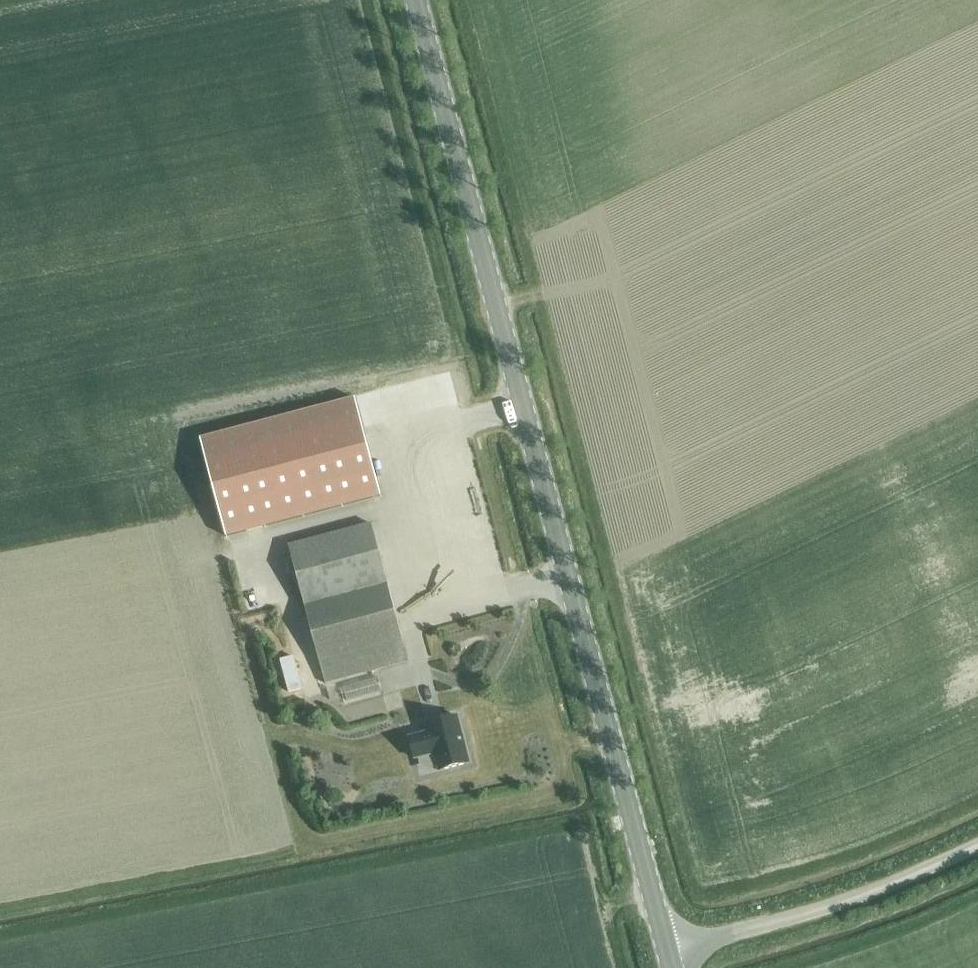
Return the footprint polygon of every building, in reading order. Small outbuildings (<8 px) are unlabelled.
[(355,399),(200,439),(225,537),(380,496),(355,399)] [(375,525),(291,549),(324,682),(325,683),(409,659),(375,525)] [(428,732),(409,738),(415,759),(434,754),(439,771),(469,763),(464,743),(462,743),(461,738),(462,737),(457,717),(426,725),(428,732)]
